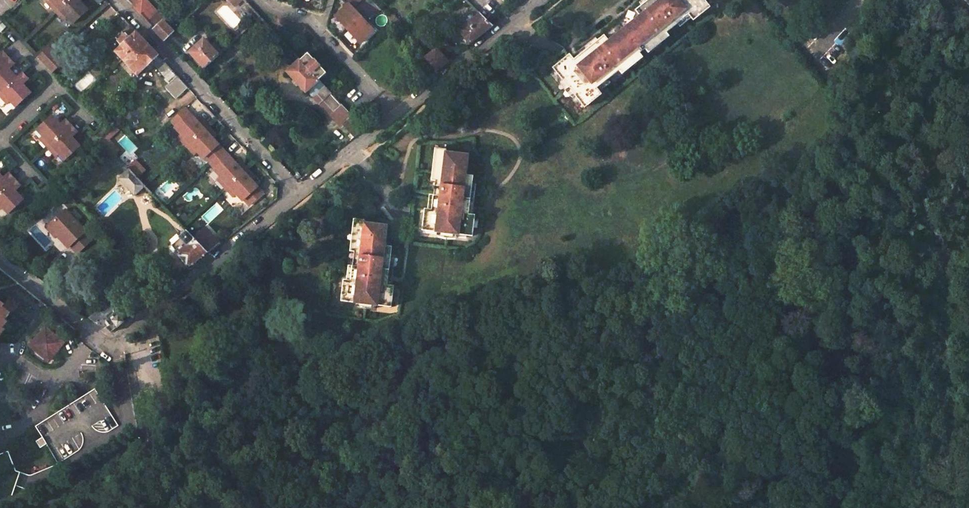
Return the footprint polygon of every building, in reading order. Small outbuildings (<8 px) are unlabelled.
[(48,2),(56,10),(67,0),(51,0),(48,2)] [(56,10),(64,19),(67,16),(73,22),(88,8),(80,0),(67,0),(56,10)] [(147,0),(136,0),(130,5),(164,40),(174,31),(163,20),(165,18),(147,0)] [(358,8),(367,0),(350,0),(358,8)] [(553,68),(585,106),(600,93),(596,88),(687,14),(692,20),(707,7),(702,0),(647,0),(635,10),(638,15),(629,22),(627,24),(624,25),(622,27),(619,29),(618,31),(616,32),(614,35),(607,41),(602,36),(573,59),(570,55),(553,68)] [(338,23),(364,50),(378,36),(352,10),(338,23)] [(492,26),(478,12),(477,13),(457,32),(469,45),(492,26)] [(405,28),(391,13),(386,18),(400,32),(405,28)] [(195,18),(191,14),(186,19),(190,23),(195,18)] [(262,19),(259,16),(251,23),(255,27),(262,19)] [(168,67),(129,25),(117,37),(113,37),(108,42),(107,47),(113,53),(114,52),(136,76),(151,62),(162,73),(168,67)] [(210,45),(204,39),(190,52),(192,55),(204,67),(222,51),(214,42),(210,45)] [(62,62),(48,46),(36,57),(50,73),(62,62)] [(447,62),(435,49),(424,59),(429,64),(436,71),(447,62)] [(307,90),(313,97),(340,126),(342,124),(353,137),(364,128),(336,98),(319,79),(326,72),(308,52),(287,71),(306,91),(307,90)] [(0,64),(0,91),(1,91),(15,77),(8,69),(13,64),(7,58),(0,64)] [(177,76),(168,67),(162,73),(166,78),(165,80),(169,84),(177,76)] [(15,77),(1,91),(0,92),(0,96),(7,104),(10,101),(16,107),(30,93),(23,86),(28,81),(20,73),(15,77)] [(175,99),(187,87),(177,76),(169,84),(165,87),(175,99)] [(196,119),(185,107),(171,119),(177,126),(175,128),(181,134),(179,136),(187,144),(207,125),(201,119),(198,121),(196,119)] [(48,147),(70,126),(65,120),(59,125),(51,116),(37,129),(43,136),(40,139),(48,147)] [(214,133),(207,125),(187,144),(195,153),(197,151),(203,158),(205,156),(210,161),(224,149),(214,138),(212,136),(214,133)] [(70,126),(48,147),(56,155),(59,153),(65,159),(79,146),(71,137),(76,132),(70,126)] [(110,150),(102,141),(94,148),(102,157),(110,150)] [(431,178),(435,179),(439,149),(442,149),(443,147),(435,146),(431,178)] [(235,161),(224,149),(210,161),(216,167),(214,169),(220,176),(218,178),(226,186),(246,167),(240,160),(237,163),(235,161)] [(425,208),(422,229),(471,233),(473,213),(471,213),(461,212),(463,197),(469,197),(470,180),(471,173),(465,173),(468,152),(442,149),(439,149),(435,179),(434,193),(432,209),(427,209),(425,208)] [(127,168),(110,150),(102,157),(121,177),(119,179),(134,195),(144,186),(145,185),(136,176),(129,169),(128,170),(127,168)] [(143,170),(134,161),(127,168),(128,170),(129,169),(136,176),(143,170)] [(0,165),(0,191),(20,173),(14,167),(9,172),(2,163),(0,165)] [(254,175),(246,167),(226,186),(235,196),(237,194),(243,200),(245,198),(250,203),(264,191),(253,180),(251,178),(254,175)] [(20,173),(0,191),(0,198),(6,204),(9,201),(14,207),(29,193),(22,185),(26,181),(20,173)] [(474,181),(470,180),(469,197),(463,197),(461,212),(471,213),(474,181)] [(85,233),(64,211),(48,225),(58,234),(56,236),(68,248),(69,247),(76,254),(90,241),(83,234),(85,233)] [(351,250),(356,251),(359,221),(362,222),(362,219),(355,218),(351,250)] [(345,281),(342,301),(391,307),(393,285),(391,285),(382,284),(383,269),(389,269),(390,253),(391,245),(386,245),(388,225),(362,222),(359,221),(356,251),(354,266),(352,282),(347,281),(345,281)] [(58,234),(48,225),(44,229),(53,238),(56,236),(58,234)] [(220,244),(204,226),(193,236),(209,253),(220,244)] [(169,245),(189,268),(209,253),(193,236),(187,230),(186,230),(169,245)] [(382,284),(391,285),(394,253),(390,253),(389,269),(383,269),(382,284)] [(0,301),(0,333),(4,329),(2,327),(7,321),(4,318),(9,313),(2,306),(4,304),(0,301)] [(123,321),(108,302),(90,317),(91,318),(110,332),(123,321)] [(52,350),(60,340),(44,327),(28,345),(47,361),(55,352),(52,350)] [(63,342),(60,340),(52,350),(55,352),(63,342)]
